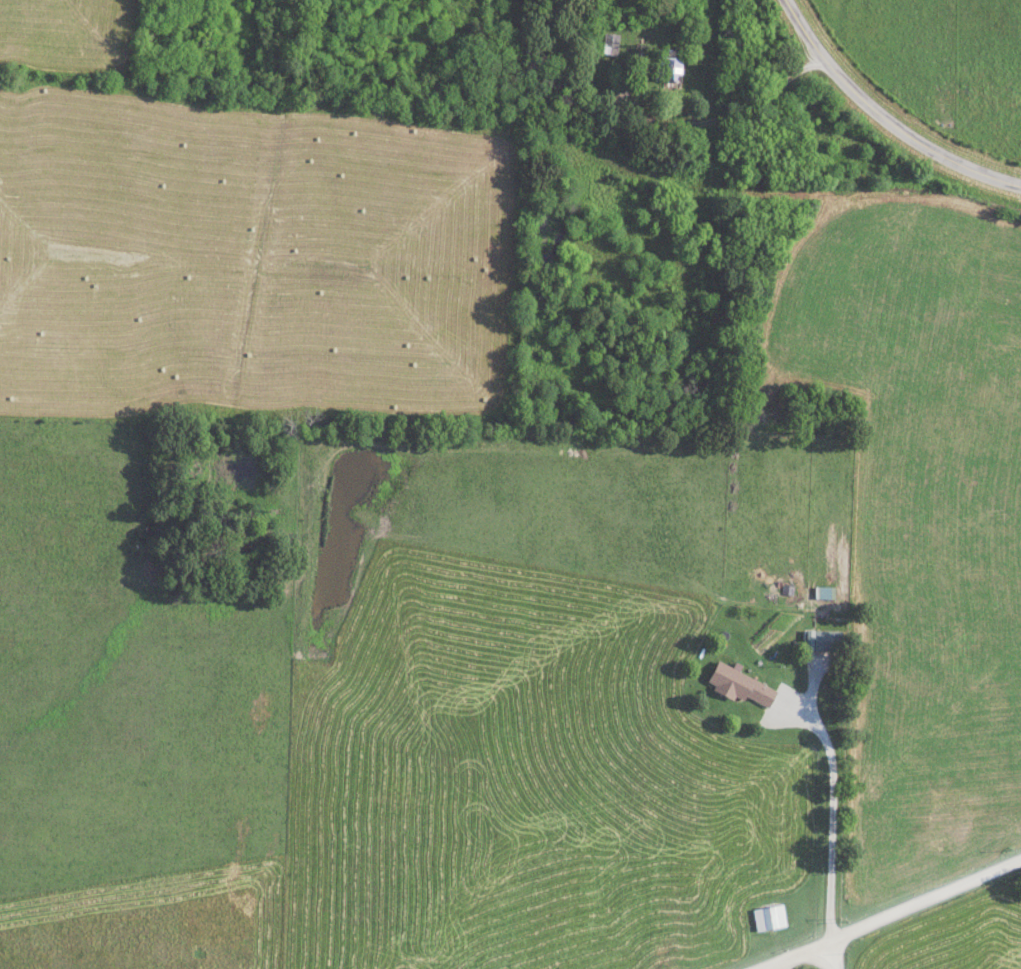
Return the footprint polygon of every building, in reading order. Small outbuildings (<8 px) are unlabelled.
[(617,55),(619,34),(604,33),(602,53),(617,55)] [(681,81),(681,50),(661,50),(661,81),(681,81)] [(834,586),(815,586),(815,598),(834,598),(834,586)] [(813,650),(840,650),(840,630),(813,630),(813,650)] [(776,691),(718,661),(707,681),(766,712),(776,691)] [(756,932),(786,926),(782,904),(752,910),(756,932)]
